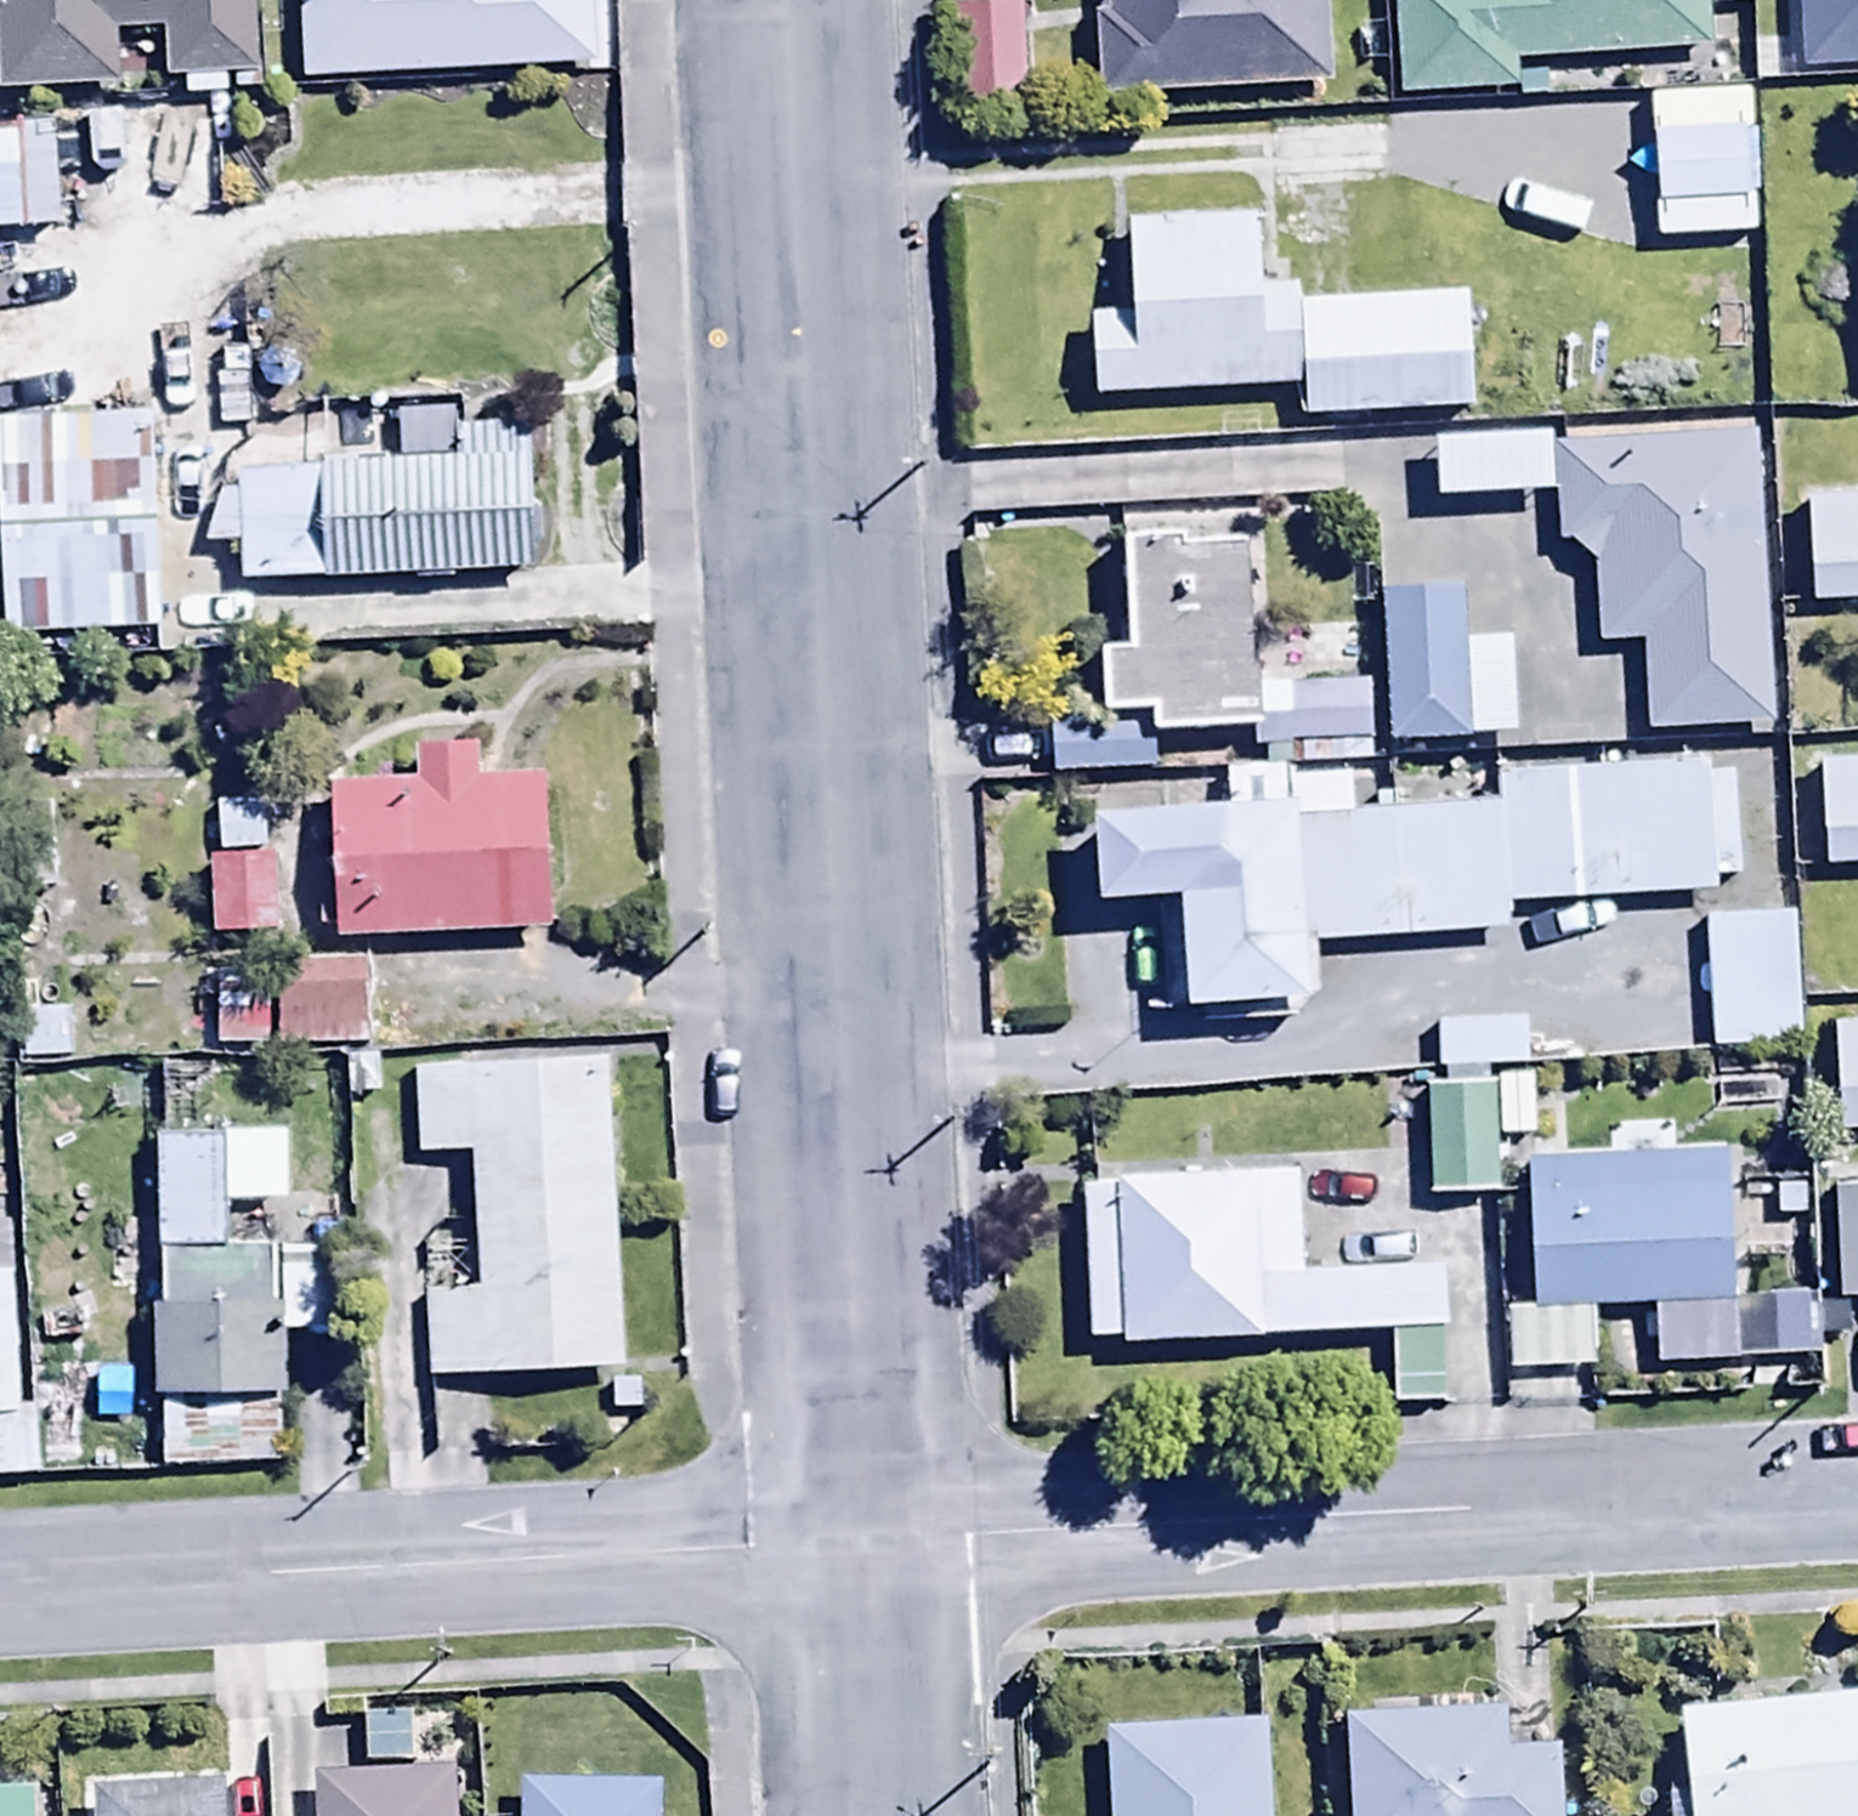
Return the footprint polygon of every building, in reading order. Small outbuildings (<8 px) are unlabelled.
[(9,101),(296,86),(291,0),(4,0),(9,101)] [(313,120),(650,104),(645,0),(307,0),(313,120)] [(1101,7),(1085,8),(1089,100),(1324,91),(1320,0),(1101,0),(1101,7)] [(1512,59),(1711,50),(1709,0),(1395,0),(1399,91),(1513,86),(1512,59)] [(1027,4),(952,4),(952,103),(1027,103),(1027,4)] [(0,115),(0,233),(64,229),(58,112),(0,115)] [(1575,175),(1481,178),(1483,257),(1578,254),(1575,175)] [(1251,213),(1125,213),(1125,311),(1086,311),(1086,393),(1295,393),(1295,411),(1467,411),(1467,300),(1294,300),(1294,283),(1251,283),(1251,213)] [(0,415),(0,603),(2,641),(163,631),(150,407),(0,415)] [(1770,717),(1750,426),(1553,432),(1553,546),(1566,544),(1590,560),(1596,649),(1632,647),(1638,726),(1770,717)] [(1549,433),(1431,435),(1432,499),(1550,496),(1549,433)] [(272,609),(580,595),(573,438),(265,453),(272,609)] [(1800,493),(1804,600),(1857,599),(1857,492),(1800,493)] [(1244,518),(1118,522),(1127,642),(1095,644),(1099,706),(1147,703),(1149,729),(1238,723),(1240,758),(1288,755),(1289,765),(1367,759),(1362,682),(1253,683),(1244,518)] [(1455,584),(1379,587),(1384,743),(1513,739),(1509,634),(1457,636),(1455,584)] [(1143,717),(1050,719),(1051,771),(1144,769),(1143,717)] [(1816,759),(1819,864),(1857,863),(1857,758),(1816,759)] [(1222,800),(1089,806),(1093,896),(1156,892),(1161,1006),(1208,1004),(1210,1029),(1305,1024),(1301,945),(1513,934),(1511,905),(1712,895),(1711,879),(1736,878),(1731,771),(1701,773),(1701,763),(1487,774),(1488,801),(1345,808),(1343,770),(1221,771),(1222,800)] [(344,795),(350,964),(587,956),(581,787),(344,795)] [(217,854),(208,854),(210,934),(281,932),(279,848),(268,849),(266,799),(215,801),(217,854)] [(1791,916),(1700,917),(1703,1050),(1794,1049),(1791,916)] [(74,1009),(20,1009),(21,1062),(75,1061),(74,1009)] [(1830,1018),(1831,1130),(1857,1129),(1857,1017),(1830,1018)] [(1522,1019),(1432,1021),(1432,1065),(1523,1063),(1522,1019)] [(663,1385),(634,1065),(436,1083),(465,1402),(663,1385)] [(1486,1082),(1421,1085),(1426,1196),(1490,1193),(1486,1082)] [(312,1144),(167,1143),(165,1325),(310,1327),(312,1144)] [(1726,1152),(1522,1157),(1529,1305),(1507,1305),(1509,1364),(1590,1362),(1589,1312),(1649,1310),(1651,1358),(1804,1354),(1802,1299),(1730,1301),(1726,1152)] [(1296,1169),(1079,1177),(1085,1341),(1386,1330),(1389,1406),(1449,1404),(1443,1260),(1299,1265),(1296,1169)] [(1836,1186),(1836,1296),(1857,1296),(1857,1186),(1836,1186)] [(40,1469),(36,1407),(16,1408),(6,1221),(0,1221),(0,1471),(40,1469)] [(1671,1711),(1683,1815),(1857,1815),(1857,1693),(1671,1711)] [(1340,1712),(1347,1815),(1559,1815),(1555,1753),(1497,1757),(1494,1701),(1340,1712)] [(312,1773),(313,1815),(457,1815),(455,1767),(410,1768),(408,1708),(364,1709),(366,1772),(312,1773)] [(1104,1731),(1107,1815),(1262,1815),(1259,1727),(1104,1731)] [(526,1779),(524,1815),(656,1815),(657,1784),(526,1779)] [(93,1789),(94,1815),(225,1815),(224,1783),(93,1789)] [(0,1787),(0,1815),(47,1815),(46,1785),(0,1787)]
